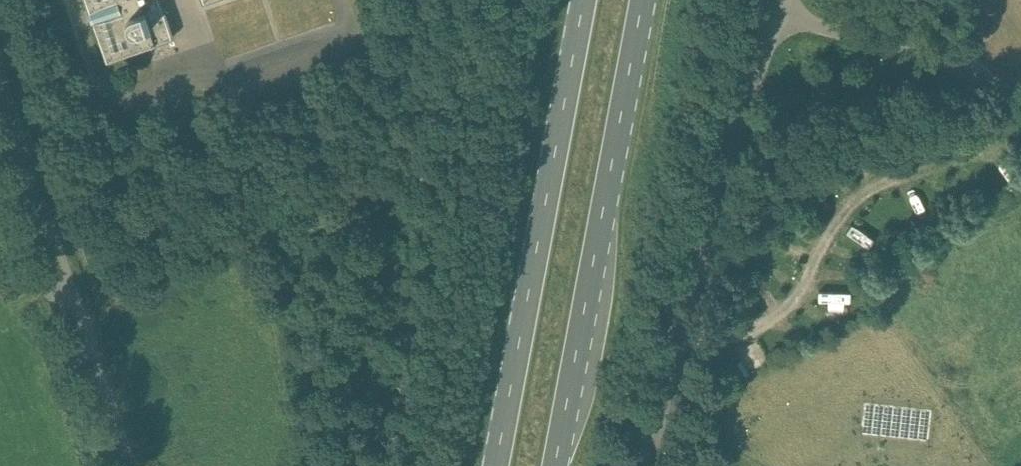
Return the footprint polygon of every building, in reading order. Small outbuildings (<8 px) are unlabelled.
[(93,20),(92,21),(92,22),(93,22),(106,60),(174,37),(161,0),(86,0),(93,20)]
